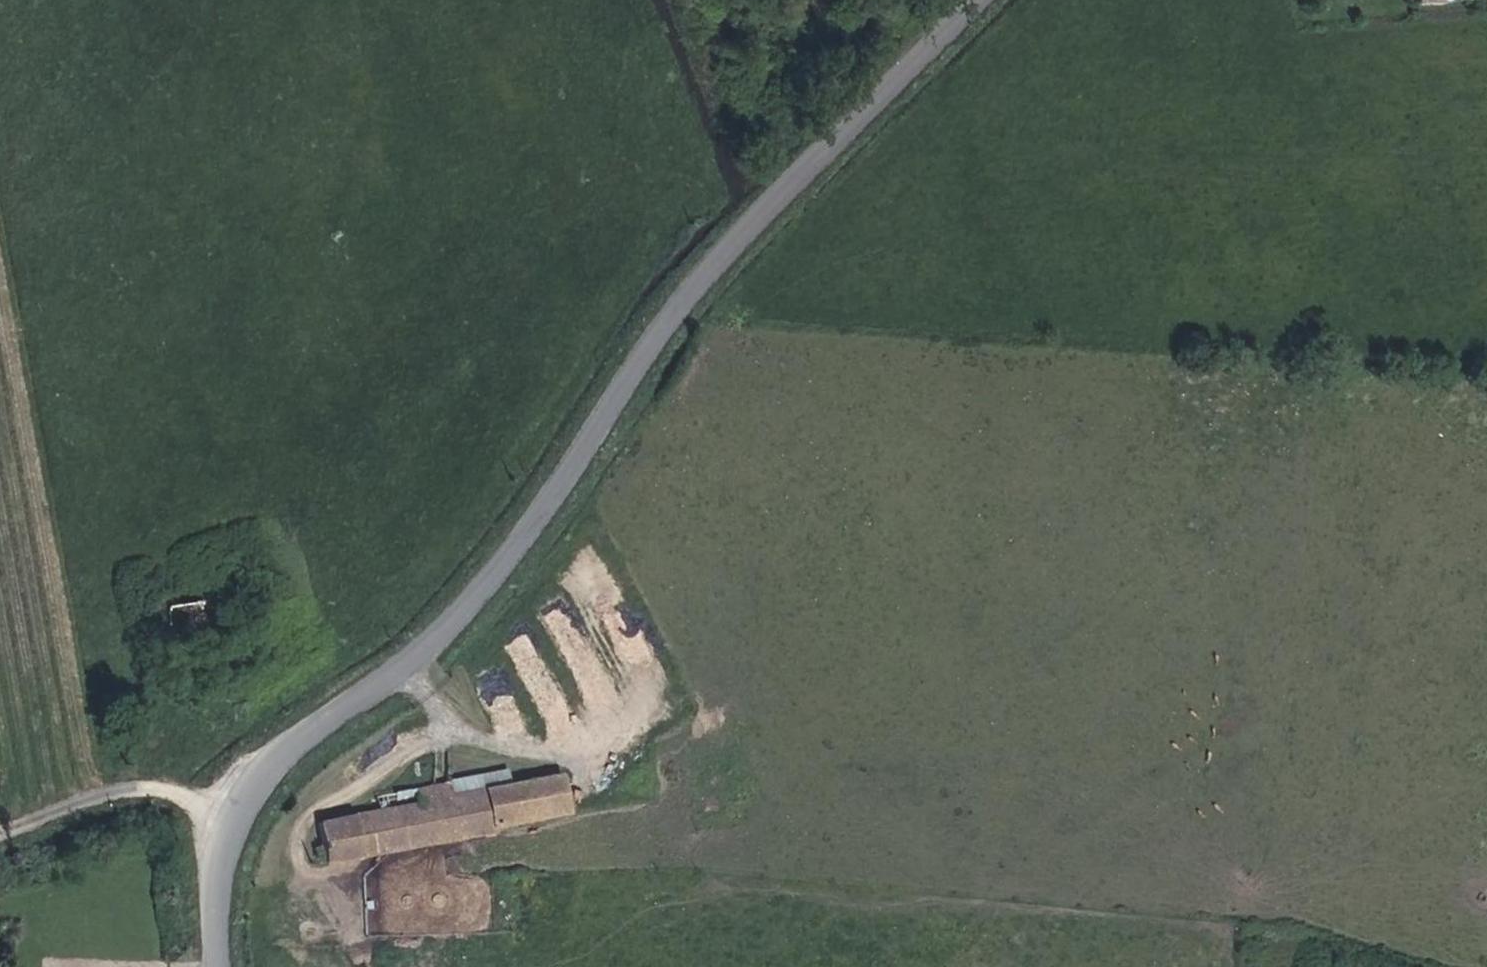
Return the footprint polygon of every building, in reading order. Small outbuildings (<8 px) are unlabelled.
[(491,831),(564,818),(555,776),(432,795),(430,784),(405,789),(407,798),(388,802),(398,853),(491,836),(491,831)] [(315,869),(398,853),(388,802),(323,814),(322,805),(304,809),(315,869)]
